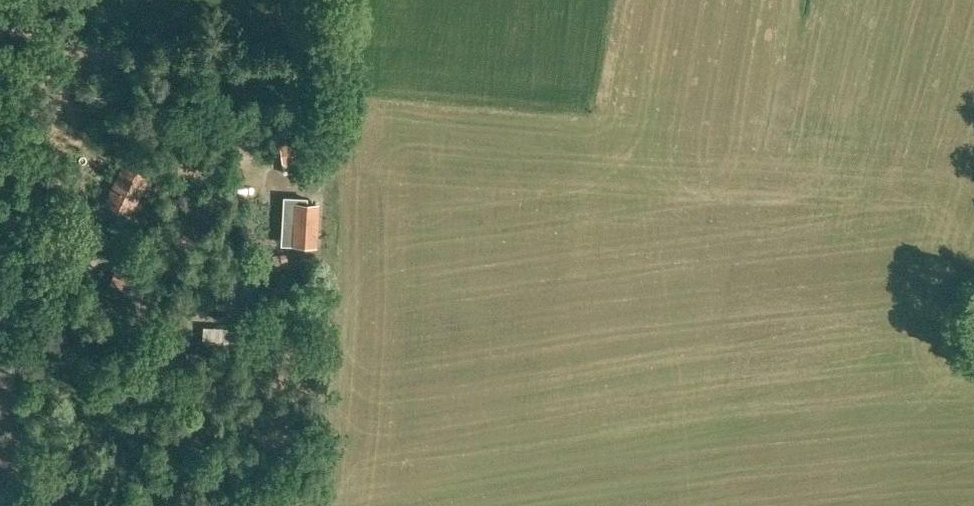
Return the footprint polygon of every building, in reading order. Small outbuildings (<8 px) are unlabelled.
[(301,141),(283,143),(284,157),(303,155),(301,141)] [(131,216),(149,175),(122,164),(104,203),(131,216)] [(316,247),(319,203),(293,202),(291,246),(316,247)] [(131,289),(135,274),(115,267),(110,281),(131,289)] [(245,341),(247,330),(207,327),(207,340),(245,341)]
